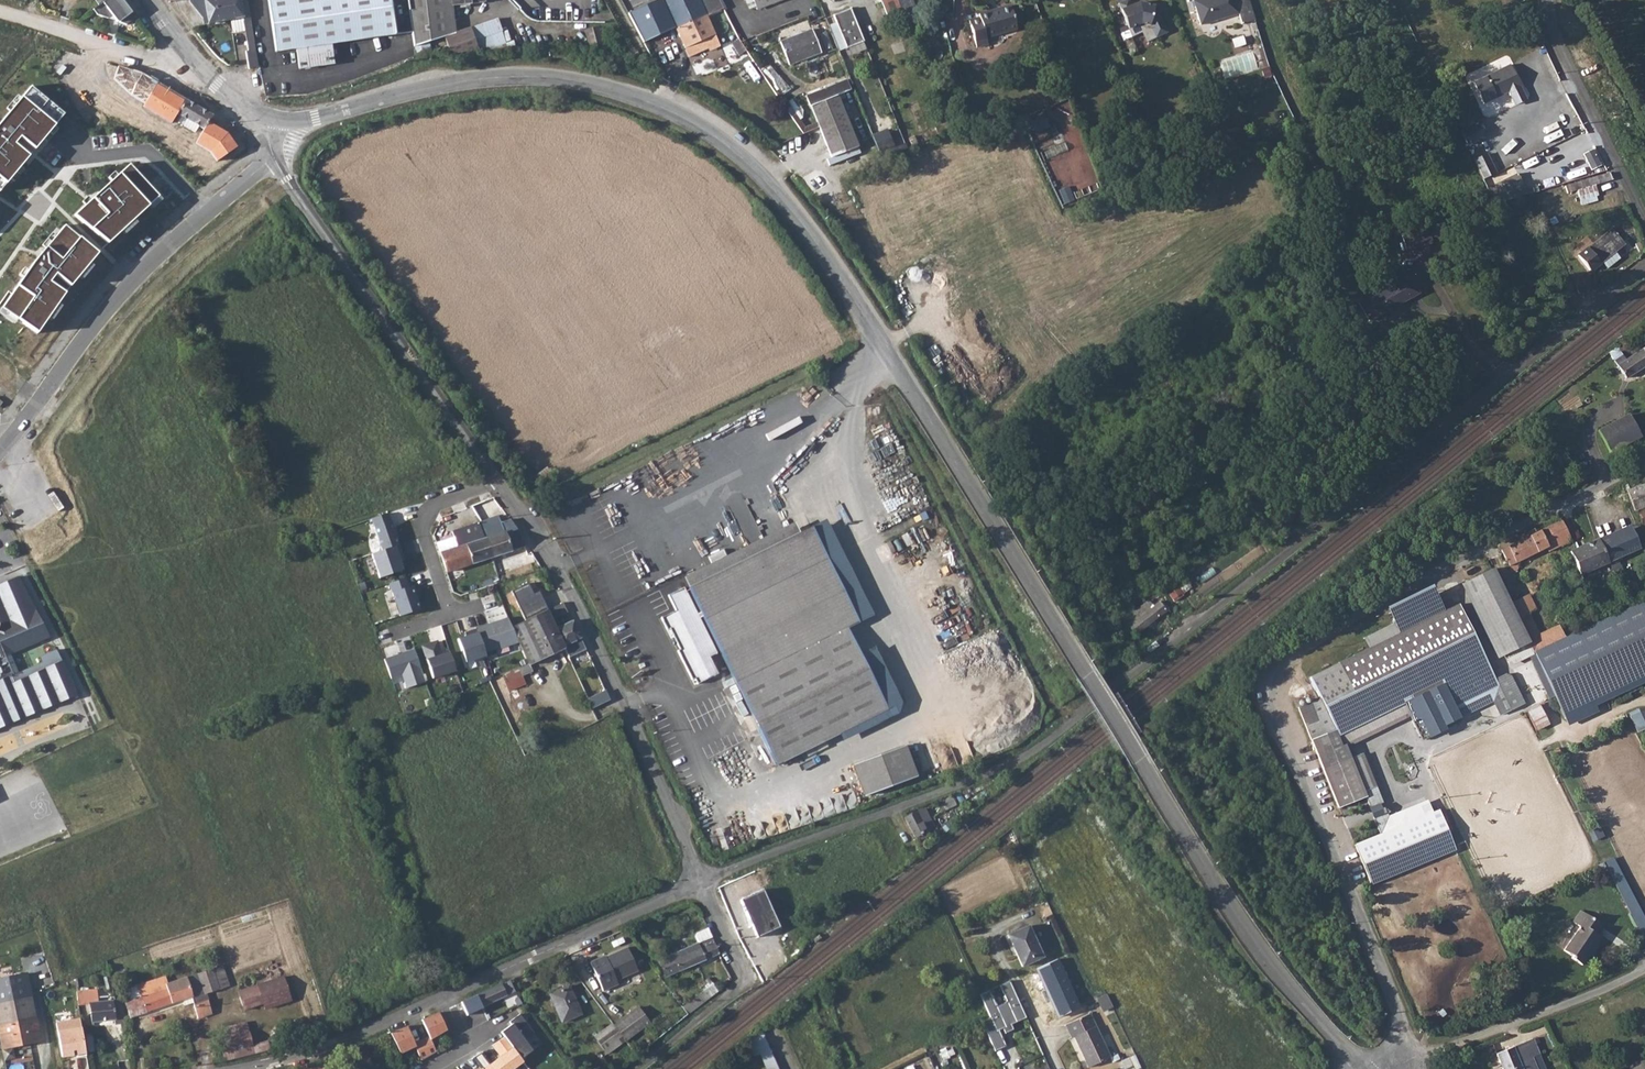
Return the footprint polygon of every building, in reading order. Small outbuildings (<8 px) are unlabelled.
[(95,8),(97,12),(109,16),(113,13),(117,19),(127,23),(137,16),(125,0),(106,0),(100,4),(95,8)] [(208,22),(243,16),(242,14),(240,0),(205,0),(208,22)] [(242,14),(249,13),(247,0),(240,0),(242,14)] [(277,51),(295,48),(299,69),(334,63),(331,43),(395,34),(390,0),(270,0),(277,51)] [(408,8),(414,46),(426,42),(444,36),(450,54),(477,50),(469,28),(455,33),(452,5),(484,2),(484,0),(407,0),(408,8)] [(670,27),(700,15),(722,5),(719,0),(658,0),(670,27)] [(755,6),(757,9),(780,0),(753,0),(755,6)] [(880,1),(888,19),(902,12),(897,0),(880,0),(880,1)] [(904,15),(917,10),(913,0),(898,0),(904,15)] [(1118,3),(1128,28),(1141,23),(1149,26),(1154,38),(1165,33),(1158,16),(1152,14),(1154,6),(1143,3),(1136,5),(1135,4),(1130,5),(1128,0),(1126,0),(1118,3)] [(1194,1),(1201,24),(1238,13),(1242,23),(1254,20),(1253,16),(1251,9),(1248,0),(1198,0),(1194,1)] [(979,17),(969,21),(976,46),(987,43),(985,37),(1016,28),(1010,5),(978,14),(979,17)] [(850,8),(832,15),(846,48),(864,41),(859,31),(850,8)] [(700,15),(670,27),(678,48),(709,36),(700,15)] [(832,15),(826,18),(839,51),(846,48),(832,15)] [(243,19),(244,29),(251,28),(250,18),(243,19)] [(779,32),(782,39),(812,27),(810,20),(779,32)] [(244,29),(246,40),(253,39),(251,28),(244,29)] [(581,31),(585,49),(600,46),(595,28),(581,31)] [(811,29),(780,42),(789,65),(821,52),(811,29)] [(744,47),(737,34),(730,38),(737,51),(744,47)] [(709,36),(678,48),(682,57),(713,45),(709,36)] [(253,39),(246,40),(248,49),(245,49),(248,67),(257,65),(255,48),(253,39)] [(642,62),(638,54),(633,57),(637,64),(642,62)] [(1253,54),(1222,59),(1225,76),(1255,71),(1253,54)] [(111,64),(105,81),(112,84),(118,66),(111,64)] [(1510,64),(1472,81),(1481,102),(1507,91),(1513,105),(1525,100),(1510,64)] [(118,66),(112,84),(151,98),(182,117),(179,123),(196,133),(200,128),(204,130),(213,116),(184,99),(186,94),(160,80),(118,66)] [(763,71),(759,73),(775,98),(791,122),(802,138),(818,127),(817,123),(803,132),(763,71)] [(847,80),(827,87),(831,98),(838,95),(851,90),(847,80)] [(32,86),(0,122),(0,190),(66,116),(32,86)] [(827,87),(806,96),(810,106),(831,98),(827,87)] [(831,98),(810,106),(817,123),(818,127),(831,157),(858,147),(838,95),(831,98)] [(131,99),(125,110),(130,113),(139,119),(138,122),(147,127),(156,113),(131,99)] [(1553,113),(1560,129),(1576,121),(1568,105),(1553,113)] [(977,120),(974,113),(968,115),(971,123),(977,120)] [(1483,121),(1462,129),(1469,145),(1489,137),(1483,121)] [(941,125),(935,128),(938,134),(944,132),(941,125)] [(887,129),(874,134),(881,153),(883,152),(895,147),(887,129)] [(914,135),(907,138),(911,145),(917,142),(914,135)] [(1595,148),(1585,153),(1592,169),(1603,164),(1595,148)] [(1485,156),(1473,162),(1482,180),(1494,175),(1485,156)] [(1571,178),(1587,174),(1583,158),(1567,162),(1571,178)] [(130,164),(73,215),(109,245),(161,197),(130,164)] [(1515,173),(1485,187),(1493,205),(1525,196),(1515,173)] [(1580,181),(1565,186),(1568,193),(1576,190),(1579,200),(1598,195),(1595,185),(1609,181),(1607,173),(1591,178),(1591,179),(1581,182),(1580,181)] [(34,263),(3,309),(38,334),(68,290),(100,254),(65,226),(34,263)] [(1427,228),(1403,236),(1407,250),(1432,242),(1427,228)] [(1591,272),(1602,263),(1615,252),(1623,246),(1611,230),(1579,256),(1591,272)] [(1346,252),(1333,256),(1336,265),(1348,261),(1346,252)] [(1615,252),(1602,263),(1608,270),(1621,260),(1615,252)] [(1369,321),(1399,305),(1403,302),(1412,298),(1418,294),(1408,276),(1359,304),(1369,321)] [(1618,365),(1627,379),(1644,367),(1644,347),(1618,365)] [(1599,431),(1611,453),(1627,446),(1632,454),(1644,447),(1628,415),(1599,431)] [(1628,491),(1635,511),(1644,507),(1644,484),(1628,491)] [(1635,513),(1640,526),(1644,524),(1644,510),(1635,513)] [(400,545),(390,512),(373,518),(383,550),(400,545)] [(498,516),(481,522),(486,538),(492,557),(524,546),(519,532),(511,521),(501,524),(498,516)] [(1517,542),(1502,550),(1511,569),(1515,570),(1518,569),(1519,566),(1518,562),(1538,553),(1538,551),(1562,540),(1564,544),(1572,540),(1561,516),(1558,518),(1559,521),(1535,532),(1534,531),(1521,537),(1523,539),(1517,542)] [(492,557),(486,538),(484,538),(479,523),(453,531),(458,547),(441,553),(448,572),(492,557)] [(701,617),(704,622),(776,765),(886,709),(846,629),(857,623),(817,544),(824,541),(817,526),(810,529),(809,527),(687,588),(687,590),(701,617)] [(1626,528),(1598,539),(1608,562),(1635,550),(1626,528)] [(1271,531),(1264,535),(1270,545),(1277,541),(1271,531)] [(1608,562),(1598,539),(1570,551),(1580,574),(1608,562)] [(400,545),(373,554),(380,578),(404,570),(399,555),(404,554),(400,545)] [(1493,570),(1468,582),(1504,657),(1531,644),(1511,605),(1493,570)] [(0,584),(0,727),(77,694),(55,650),(42,657),(45,663),(20,676),(12,657),(50,636),(19,576),(6,582),(11,593),(5,596),(0,584)] [(390,583),(401,616),(422,609),(414,586),(410,587),(407,578),(390,583)] [(668,629),(672,637),(699,624),(697,619),(701,617),(687,590),(683,591),(682,588),(667,596),(675,611),(659,619),(666,631),(668,629)] [(1178,588),(1170,594),(1175,601),(1183,594),(1178,588)] [(549,596),(555,607),(562,604),(563,603),(557,592),(555,593),(554,591),(549,593),(550,596),(549,596)] [(1369,723),(1339,738),(1344,748),(1348,749),(1349,750),(1357,746),(1355,742),(1410,714),(1412,718),(1422,737),(1429,740),(1458,725),(1455,720),(1459,718),(1455,709),(1500,687),(1497,681),(1459,606),(1443,614),(1431,591),(1385,612),(1394,626),(1364,641),(1369,651),(1340,665),(1369,723)] [(1511,605),(1531,644),(1555,632),(1553,629),(1540,636),(1529,614),(1537,610),(1529,595),(1511,605)] [(1567,636),(1522,657),(1545,705),(1551,702),(1565,731),(1592,718),(1589,712),(1644,685),(1644,599),(1567,636)] [(1133,608),(1122,617),(1128,625),(1127,626),(1135,635),(1167,610),(1159,600),(1153,605),(1148,600),(1135,610),(1133,608)] [(555,607),(547,610),(553,620),(564,615),(568,614),(562,604),(555,607)] [(546,611),(512,627),(529,664),(530,664),(565,648),(556,630),(546,611)] [(509,618),(477,628),(486,656),(487,657),(497,654),(496,650),(519,642),(512,627),(513,627),(509,618)] [(573,622),(556,630),(565,648),(567,652),(584,643),(583,643),(573,622)] [(699,624),(672,637),(679,650),(676,652),(690,681),(694,679),(697,685),(717,675),(708,659),(715,655),(699,624)] [(1561,625),(1553,629),(1555,632),(1531,644),(1504,657),(1506,664),(1522,657),(1567,636),(1561,625)] [(466,662),(486,656),(477,628),(469,631),(470,636),(459,639),(466,662)] [(433,678),(456,671),(450,653),(442,655),(438,642),(423,646),(433,678)] [(384,659),(391,678),(402,675),(407,688),(426,682),(415,649),(384,659)] [(527,665),(519,668),(522,676),(532,672),(529,664),(527,665)] [(1344,748),(1339,738),(1369,723),(1340,665),(1309,680),(1318,701),(1311,704),(1325,737),(1312,742),(1340,811),(1375,796),(1370,783),(1362,786),(1352,761),(1348,749),(1344,748)] [(1497,681),(1500,687),(1512,712),(1525,706),(1509,674),(1497,681)] [(1500,687),(1455,709),(1459,718),(1495,702),(1502,717),(1512,712),(1500,687)] [(590,696),(593,707),(611,701),(608,691),(590,696)] [(1528,708),(1536,730),(1551,724),(1542,702),(1528,708)] [(1298,710),(1312,742),(1325,737),(1311,704),(1298,710)] [(1631,714),(1640,731),(1644,728),(1644,707),(1631,714)] [(1355,742),(1357,746),(1412,718),(1410,714),(1355,742)] [(904,746),(853,765),(865,797),(916,777),(904,746)] [(1362,786),(1370,783),(1360,758),(1352,761),(1362,786)] [(955,795),(942,802),(946,809),(959,802),(955,795)] [(927,807),(915,813),(918,818),(930,814),(927,807)] [(1431,810),(1357,846),(1376,885),(1450,850),(1431,810)] [(918,818),(915,813),(905,819),(915,837),(925,831),(918,818)] [(1597,933),(1586,925),(1592,917),(1581,909),(1573,920),(1580,925),(1564,948),(1572,954),(1571,956),(1582,963),(1593,947),(1594,948),(1602,937),(1597,933)] [(1592,917),(1586,925),(1597,933),(1604,924),(1592,917)] [(1028,926),(1008,935),(1022,965),(1042,956),(1028,926)] [(696,945),(711,938),(707,930),(695,935),(694,938),(696,945)] [(696,945),(659,961),(665,976),(718,953),(711,938),(696,945)] [(598,959),(589,963),(601,992),(616,985),(614,981),(635,971),(625,949),(598,961),(598,959)] [(1081,1007),(1059,959),(1038,969),(1060,1016),(1081,1007)] [(436,964),(424,968),(428,979),(440,974),(436,964)] [(222,966),(213,969),(220,990),(229,987),(222,966)] [(140,998),(135,999),(125,1002),(130,1018),(184,1001),(192,998),(193,1003),(198,1019),(212,1015),(206,994),(220,990),(213,969),(167,984),(168,988),(140,998)] [(32,997),(46,994),(42,971),(28,974),(32,997)] [(0,979),(0,1026),(36,1019),(32,997),(28,974),(0,979)] [(284,977),(256,986),(262,1004),(264,1010),(292,1000),(284,977)] [(164,978),(136,987),(140,998),(168,988),(167,984),(164,978)] [(1028,1017),(1010,979),(978,994),(989,1017),(980,1021),(994,1052),(1006,1047),(998,1029),(1004,1027),(1006,1032),(1014,1029),(1012,1025),(1028,1017)] [(511,993),(506,982),(476,995),(461,1001),(467,1015),(483,1008),(482,1006),(511,993)] [(703,992),(683,1008),(688,1014),(694,1010),(695,1011),(718,991),(711,984),(709,985),(708,982),(705,985),(705,987),(701,990),(703,992)] [(262,1004),(256,986),(238,992),(244,1010),(262,1004)] [(1108,986),(1097,998),(1103,1011),(1112,1007),(1108,986)] [(136,987),(131,988),(135,999),(140,998),(136,987)] [(567,987),(550,993),(562,1021),(578,1013),(567,987)] [(78,994),(80,1006),(90,1004),(91,1017),(92,1023),(116,1020),(116,1025),(125,1024),(122,1000),(106,1002),(98,1003),(97,995),(97,990),(78,992),(78,994)] [(80,1006),(78,994),(69,995),(69,1003),(71,1003),(71,1007),(80,1006)] [(105,995),(97,995),(98,1003),(106,1002),(105,995)] [(637,1008),(613,1026),(625,1042),(649,1024),(637,1008)] [(438,1011),(421,1018),(429,1036),(414,1043),(406,1025),(387,1033),(398,1054),(415,1045),(422,1060),(436,1052),(430,1038),(446,1030),(438,1011)] [(511,1024),(501,1032),(504,1037),(521,1059),(533,1050),(525,1039),(534,1032),(520,1014),(509,1022),(511,1024)] [(1089,1014),(1066,1025),(1072,1038),(1075,1037),(1089,1067),(1109,1057),(1089,1014)] [(0,1026),(0,1037),(2,1049),(40,1042),(36,1019),(0,1026)] [(81,1019),(59,1023),(66,1059),(87,1055),(81,1019)] [(222,1029),(228,1053),(252,1047),(246,1022),(222,1029)] [(613,1026),(612,1024),(593,1038),(607,1055),(625,1042),(613,1026)] [(504,1037),(493,1045),(500,1055),(488,1064),(492,1068),(513,1068),(523,1062),(521,1059),(504,1037)] [(1497,1053),(1504,1068),(1538,1068),(1532,1057),(1540,1053),(1532,1037),(1524,1041),(1497,1053)] [(228,1053),(224,1055),(225,1060),(225,1061),(269,1049),(268,1043),(252,1047),(228,1053)] [(1127,1068),(1136,1068),(1142,1067),(1137,1054),(1123,1060),(1127,1068)] [(1620,1066),(1621,1068),(1644,1068),(1644,1062),(1642,1056),(1620,1066)] [(585,1068),(605,1068),(608,1067),(602,1058),(585,1068)]
